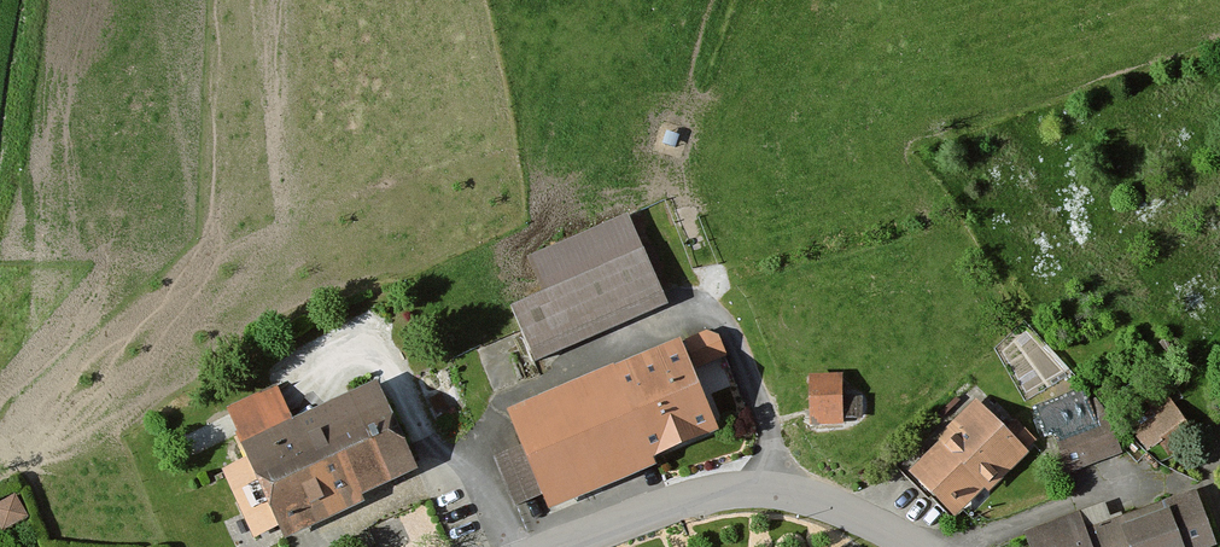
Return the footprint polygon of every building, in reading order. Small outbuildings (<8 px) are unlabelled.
[(671,307),(628,217),(530,264),(545,295),(512,310),(540,369),(671,307)] [(726,361),(714,333),(516,417),(531,451),(500,464),(521,512),(551,499),(556,511),(729,437),(701,372),(726,361)] [(848,432),(847,379),(816,380),(817,433),(848,432)] [(425,478),(384,388),(299,427),(280,385),(172,434),(185,462),(238,437),(251,466),(224,478),(255,546),(287,531),(293,544),(374,507),(372,502),(425,478)] [(1191,433),(1159,396),(1126,424),(1158,461),(1191,433)] [(1036,459),(975,407),(947,439),(950,442),(918,479),(970,525),(995,496),(1000,501),(1036,459)] [(1123,457),(1111,429),(1061,449),(1072,477),(1123,457)] [(1199,497),(1168,507),(1171,517),(1129,531),(1124,519),(1113,523),(1109,510),(1029,537),(1032,546),(1216,546),(1199,497)] [(20,501),(0,510),(0,530),(2,535),(30,523),(20,501)]
